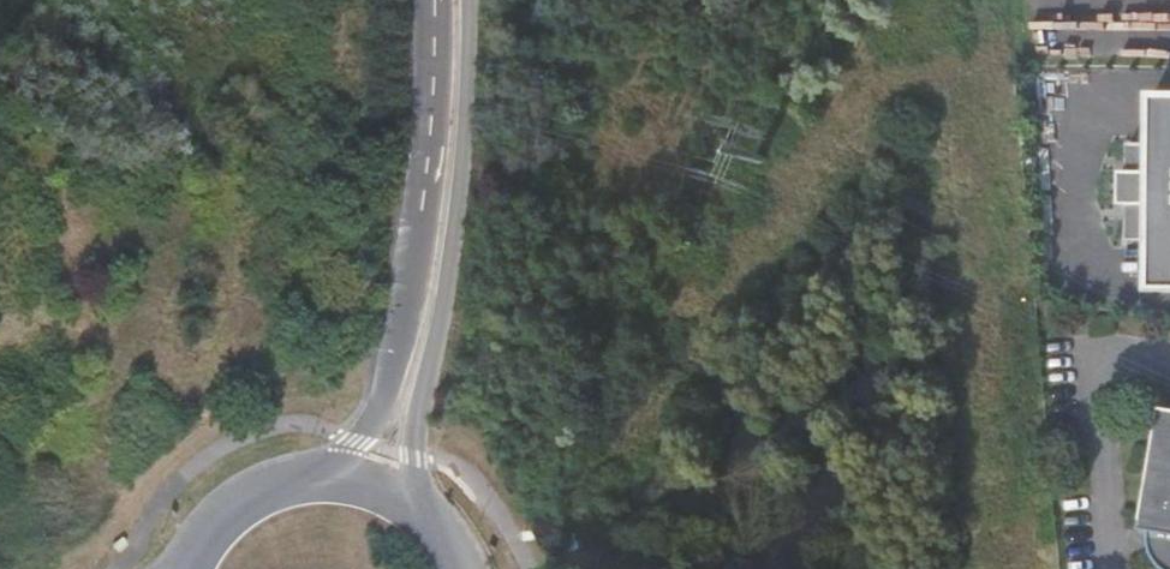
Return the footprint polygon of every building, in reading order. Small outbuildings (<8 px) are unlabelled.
[(1164,94),(1164,146),(1138,146),(1138,172),(1131,172),(1130,202),(1138,202),(1138,248),(1160,248),(1159,283),(1169,284),(1169,94),(1164,94)] [(1140,509),(1147,511),(1155,535),(1169,556),(1169,557),(1169,398),(1160,396),(1140,509)]
